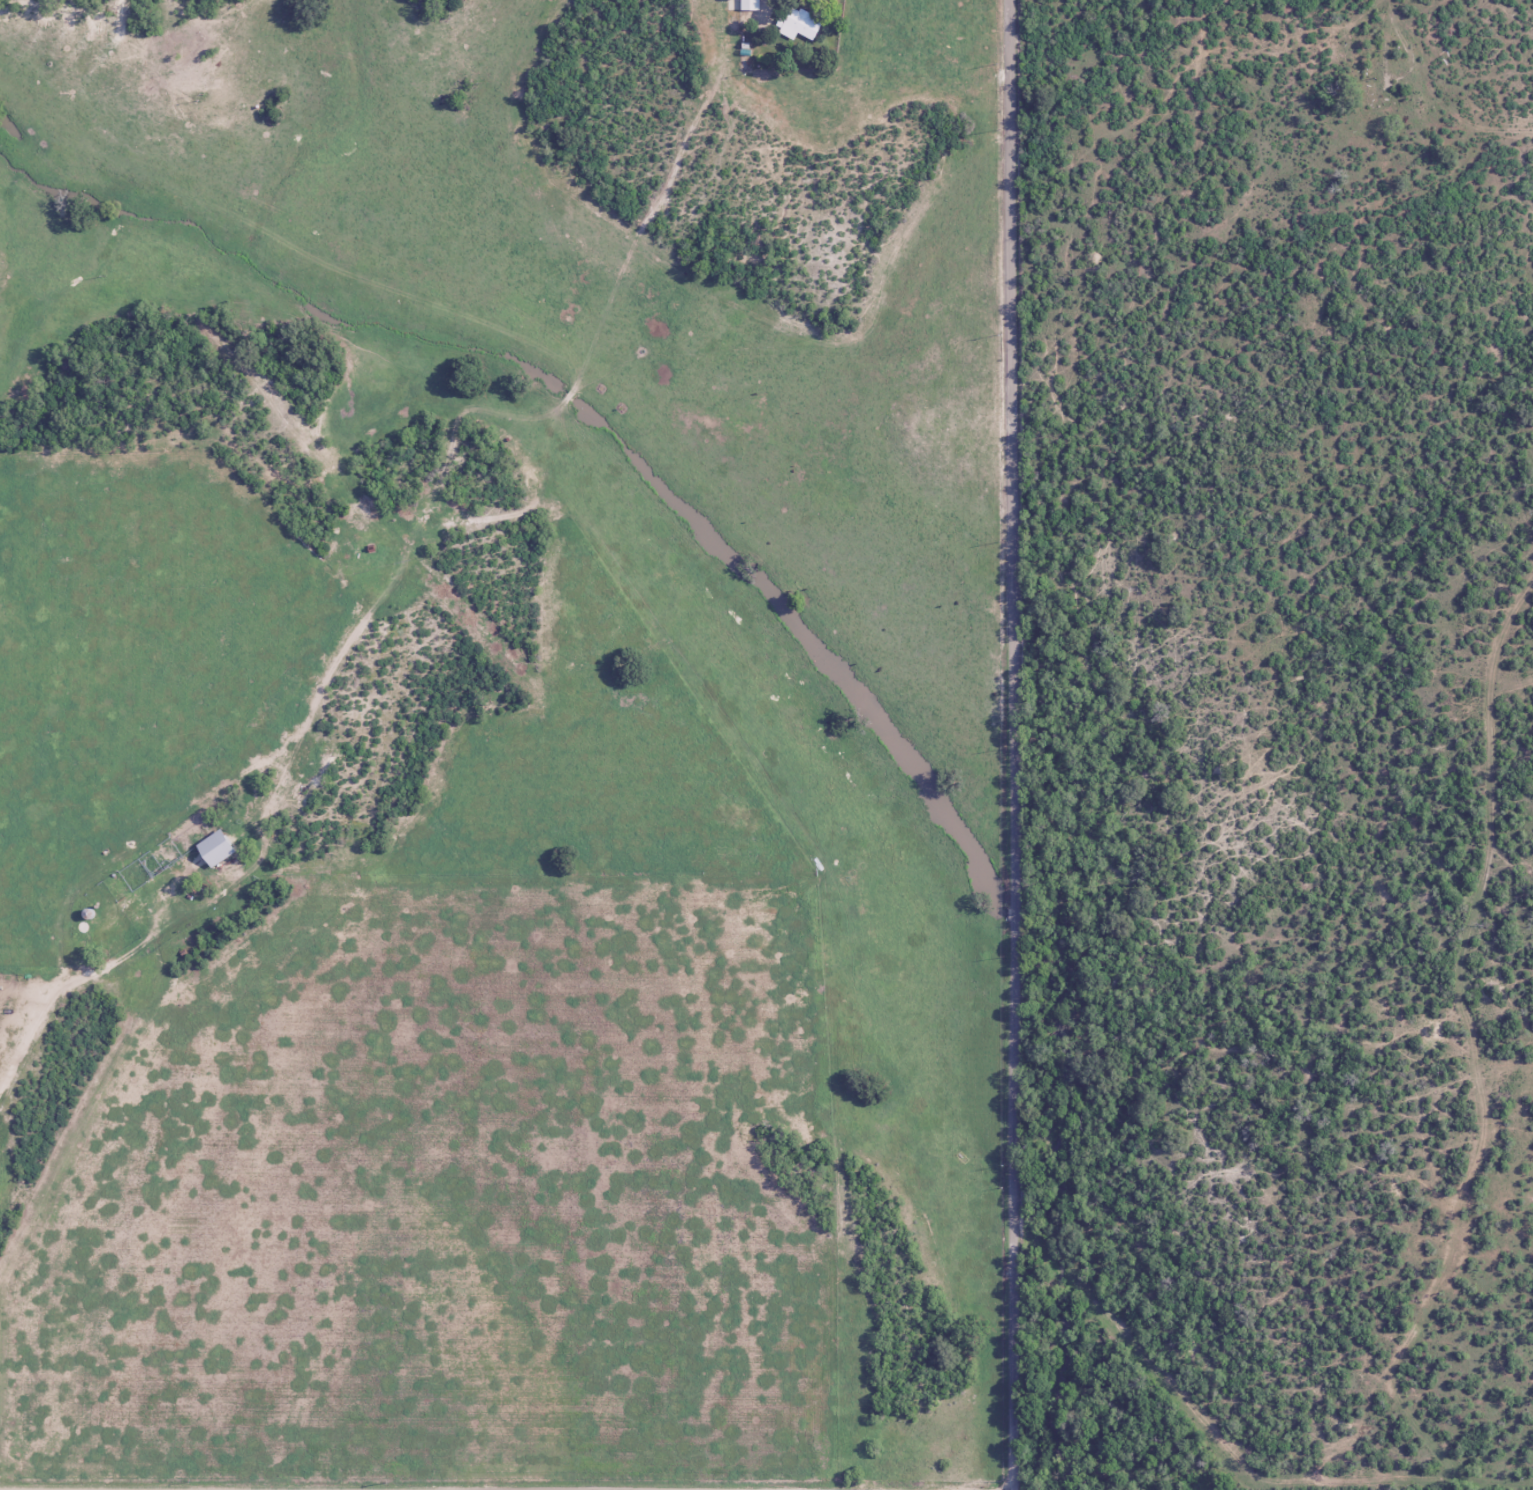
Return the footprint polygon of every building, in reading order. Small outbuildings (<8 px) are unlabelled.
[(761,11),(761,0),(742,0),(742,11),(761,11)] [(778,32),(795,41),(799,33),(816,41),(825,23),(791,6),(778,32)] [(215,868),(240,851),(224,828),(199,846),(215,868)]
